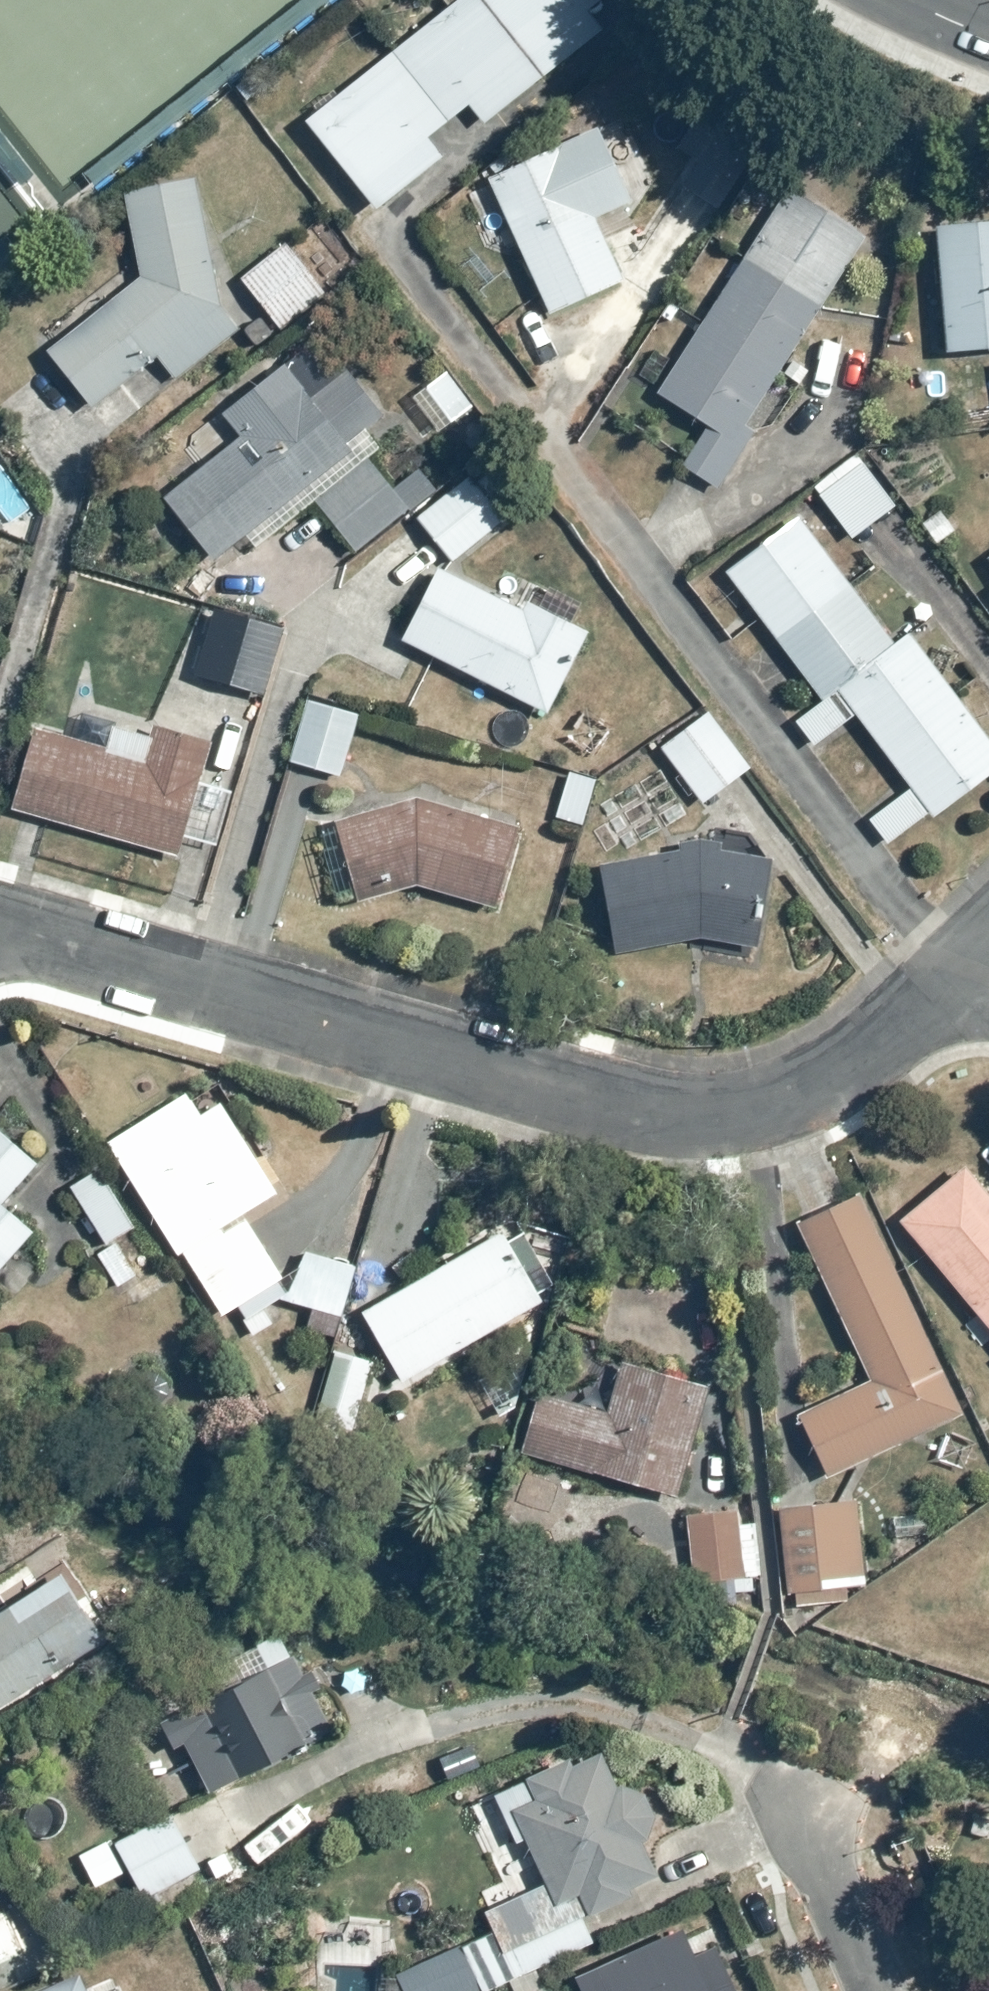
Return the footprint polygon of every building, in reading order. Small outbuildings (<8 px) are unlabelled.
[(622,0),(457,0),(343,91),(336,83),(310,104),(315,111),(300,122),(375,216),(447,158),(431,138),(470,107),(484,124),(626,5),(622,0)] [(628,198),(593,122),(517,156),(515,152),(493,162),(497,172),(487,177),(550,315),(625,281),(594,214),(628,198)] [(138,276),(42,350),(87,406),(153,354),(175,382),(250,322),(218,281),(199,175),(122,189),(138,276)] [(749,424),(867,236),(787,186),(654,398),(703,429),(678,470),(718,495),(759,430),(749,424)] [(935,227),(947,358),(988,354),(988,219),(935,227)] [(290,240),(239,279),(279,333),(331,294),(290,240)] [(243,553),(309,501),(352,556),(413,509),(362,444),(392,421),(350,366),(312,395),(285,360),(216,414),(233,436),(183,475),(243,553)] [(445,370),(423,386),(452,425),(473,409),(445,370)] [(860,452),(812,487),(853,543),(901,508),(860,452)] [(476,461),(414,521),(453,564),(517,505),(476,461)] [(802,513),(725,570),(822,702),(799,719),(819,746),(858,717),(912,790),(871,820),(891,847),(933,817),(937,823),(988,784),(988,735),(911,629),(896,641),(802,513)] [(9,528),(0,517),(0,535),(9,528)] [(436,566),(398,643),(547,718),(590,632),(585,630),(595,610),(529,576),(514,606),(436,566)] [(214,605),(193,675),(264,699),(288,629),(214,605)] [(310,696),(290,763),(339,779),(360,711),(310,696)] [(709,710),(662,746),(704,806),(753,768),(709,710)] [(32,732),(10,810),(177,857),(182,840),(218,850),(234,790),(198,780),(210,739),(155,723),(153,729),(112,717),(102,752),(32,732)] [(599,781),(570,771),(554,816),(583,826),(599,781)] [(420,801),(335,825),(358,909),(417,893),(485,908),(519,831),(420,801)] [(680,855),(597,868),(616,959),(699,942),(747,959),(761,921),(753,920),(756,899),(764,900),(772,863),(721,852),(720,841),(680,843),(680,855)] [(111,1161),(68,1187),(105,1248),(94,1255),(117,1294),(177,1259),(218,1327),(237,1316),(252,1341),(282,1323),(273,1307),(294,1295),(248,1218),(280,1199),(207,1078),(100,1142),(111,1161)] [(36,1234),(12,1211),(23,1200),(15,1192),(43,1162),(0,1122),(0,1272),(36,1234)] [(966,1166),(897,1222),(988,1333),(988,1195),(966,1166)] [(794,1414),(826,1482),(966,1419),(859,1200),(800,1226),(869,1381),(794,1414)] [(543,1308),(495,1220),(354,1297),(401,1385),(407,1382),(543,1308)] [(308,1247),(298,1282),(317,1288),(310,1312),(344,1322),(362,1264),(308,1247)] [(347,1453),(376,1362),(336,1349),(306,1440),(347,1453)] [(521,1454),(668,1498),(673,1500),(706,1390),(617,1362),(605,1401),(542,1382),(521,1454)] [(797,1598),(797,1610),(852,1609),(851,1586),(872,1586),(870,1498),(772,1501),(772,1519),(783,1519),(783,1598),(797,1598)] [(688,1598),(755,1596),(755,1580),(763,1580),(762,1516),(687,1517),(688,1598)] [(80,1615),(52,1572),(0,1607),(0,1679),(18,1667),(32,1688),(99,1642),(83,1618),(140,1616),(139,1577),(79,1578),(80,1615)] [(336,1725),(278,1631),(230,1661),(238,1674),(155,1725),(175,1757),(184,1751),(215,1801),(336,1725)] [(491,1988),(599,1943),(589,1919),(660,1891),(641,1845),(662,1836),(642,1785),(623,1793),(603,1745),(492,1791),(516,1848),(525,1844),(541,1885),(482,1909),(490,1929),(395,1968),(404,1990),(451,1990),(486,1977),(491,1988)] [(169,1811),(111,1844),(145,1903),(153,1898),(161,1913),(180,1903),(174,1892),(205,1875),(169,1811)] [(702,1915),(568,1977),(574,1990),(737,1990),(702,1915)] [(81,1978),(50,1990),(86,1990),(81,1978)] [(547,1983),(534,1990),(552,1990),(547,1983)]
